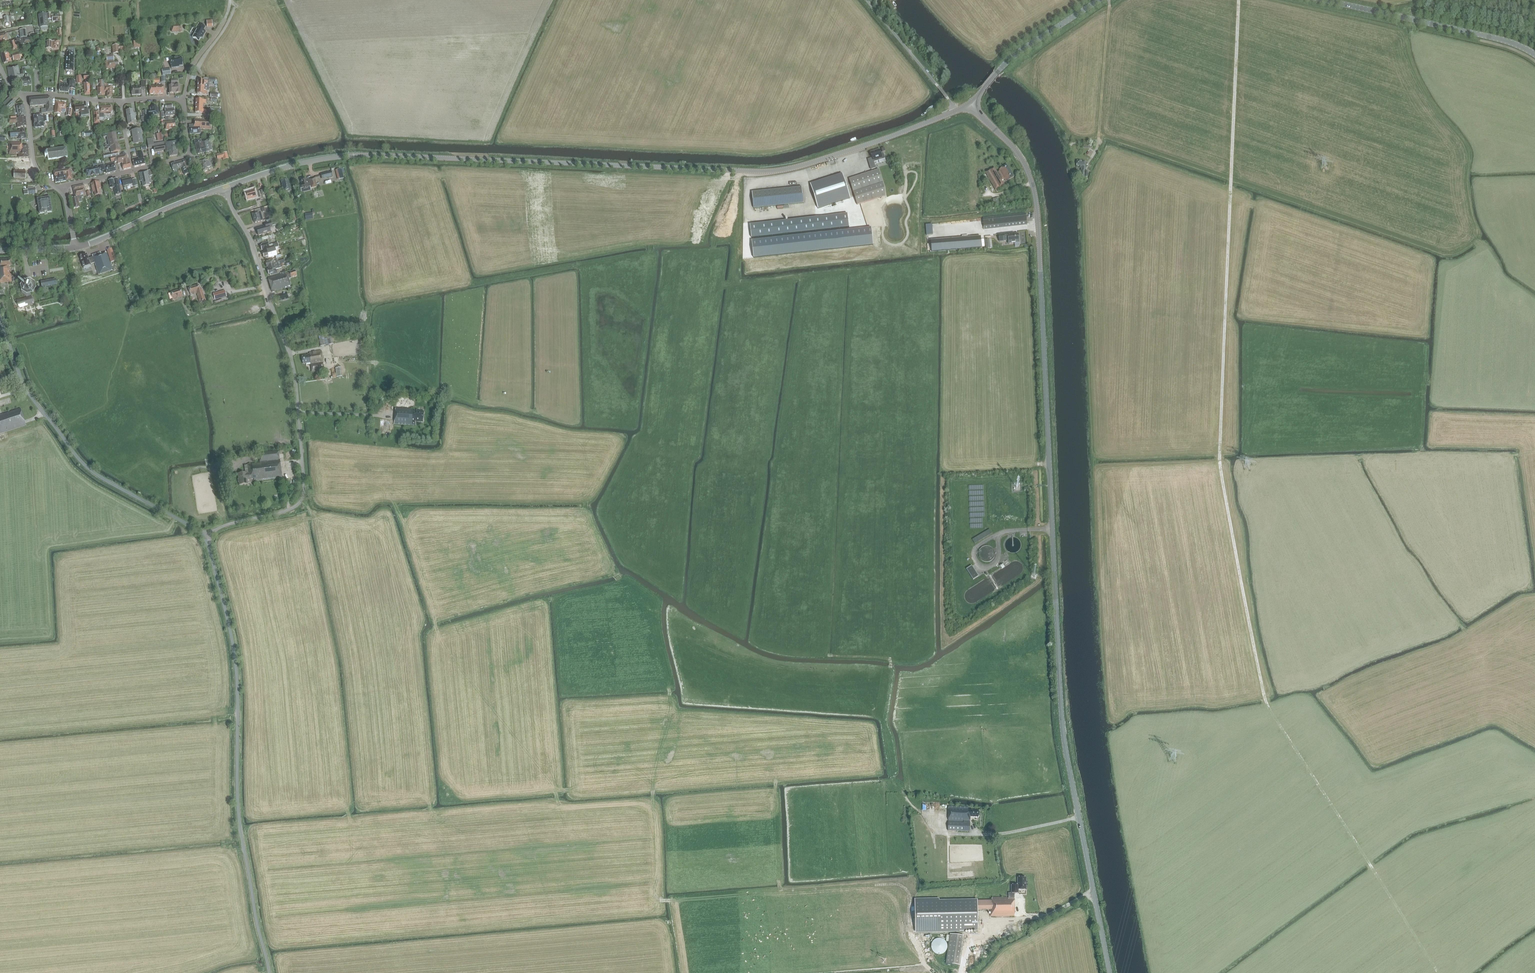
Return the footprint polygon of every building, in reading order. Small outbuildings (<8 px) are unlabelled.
[(50,15),(50,13),(47,14),(48,20),(52,19),(52,22),(61,21),(60,13),(50,15)] [(48,27),(46,14),(38,15),(40,27),(48,27)] [(198,41),(200,38),(202,38),(205,32),(203,31),(205,27),(199,23),(195,29),(197,30),(192,37),(198,41)] [(6,33),(0,35),(0,42),(10,39),(8,33),(6,33)] [(19,49),(18,45),(16,39),(14,40),(9,41),(12,51),(17,50),(19,49)] [(59,41),(46,41),(46,49),(51,49),(59,49),(59,41)] [(125,51),(125,45),(119,46),(112,46),(112,54),(119,53),(119,51),(125,51)] [(10,55),(9,52),(1,54),(3,64),(11,62),(11,58),(12,58),(13,61),(21,59),(19,52),(11,54),(11,55),(10,55)] [(74,53),(67,52),(65,71),(73,71),(74,53)] [(114,60),(113,55),(106,56),(107,61),(105,61),(106,69),(115,68),(115,67),(119,66),(118,61),(114,62),(114,60)] [(178,58),(178,57),(169,59),(171,68),(179,67),(179,66),(183,65),(181,57),(178,58)] [(21,76),(18,65),(7,67),(10,80),(10,81),(11,82),(20,81),(20,87),(31,85),(30,79),(29,76),(28,76),(28,75),(25,75),(26,77),(22,78),(22,76),(21,76)] [(68,81),(68,84),(60,83),(59,92),(68,92),(69,89),(75,90),(75,81),(68,81)] [(141,90),(144,90),(145,90),(144,81),(141,82),(141,87),(131,87),(132,95),(141,95),(141,90)] [(108,84),(104,84),(104,85),(104,87),(104,92),(106,92),(106,96),(112,96),(112,87),(108,87),(108,84)] [(15,103),(9,97),(2,104),(8,110),(15,103)] [(47,98),(47,97),(29,99),(30,107),(45,105),(46,109),(41,110),(42,114),(46,113),(46,112),(53,112),(52,98),(47,98)] [(60,102),(56,102),(54,114),(60,114),(61,111),(65,112),(66,104),(60,103),(60,102)] [(172,107),(172,104),(165,105),(166,107),(164,107),(165,116),(175,115),(174,107),(172,107)] [(25,115),(23,105),(16,107),(18,116),(25,115)] [(84,109),(84,105),(74,106),(75,113),(80,112),(81,116),(84,116),(89,115),(88,109),(84,109)] [(112,114),(111,106),(99,107),(100,111),(99,111),(94,111),(94,123),(99,123),(99,118),(104,118),(104,114),(112,114)] [(156,108),(156,106),(152,106),(152,107),(150,107),(150,111),(148,112),(149,116),(154,115),(154,118),(159,117),(158,108),(156,108)] [(126,110),(127,117),(135,116),(135,113),(133,113),(133,109),(126,110)] [(40,116),(40,115),(33,116),(34,128),(41,128),(41,127),(44,127),(43,116),(40,116)] [(135,119),(135,116),(127,117),(128,124),(135,123),(134,119),(135,119)] [(26,126),(26,117),(20,117),(16,119),(8,119),(9,123),(17,123),(17,128),(21,128),(21,127),(26,126)] [(212,120),(194,119),(194,125),(189,125),(189,128),(190,135),(200,134),(200,129),(211,129),(212,120)] [(175,128),(175,120),(162,122),(162,124),(165,124),(166,130),(170,130),(170,128),(175,128)] [(132,137),(142,136),(141,129),(131,130),(132,137)] [(24,134),(24,130),(20,130),(20,131),(10,132),(10,137),(18,137),(18,139),(26,138),(25,134),(24,134)] [(165,140),(163,130),(158,131),(158,134),(156,134),(157,142),(165,140)] [(107,140),(117,138),(115,132),(102,135),(103,137),(106,137),(107,140)] [(142,136),(132,137),(133,144),(143,143),(142,136)] [(118,144),(117,138),(107,140),(108,145),(107,145),(106,144),(104,145),(105,148),(106,147),(118,145),(118,144)] [(153,144),(152,138),(147,139),(148,148),(154,147),(154,152),(165,151),(164,142),(153,144)] [(212,151),(209,139),(201,141),(201,140),(194,142),(197,154),(212,151)] [(178,148),(177,140),(165,142),(167,152),(169,152),(169,156),(178,155),(177,149),(178,148)] [(22,145),(22,142),(9,142),(9,154),(10,154),(19,154),(18,155),(19,158),(22,158),(29,157),(28,145),(22,145)] [(119,144),(118,144),(118,145),(106,147),(106,150),(109,149),(108,148),(110,148),(111,153),(120,151),(119,144)] [(67,157),(66,148),(60,149),(55,149),(47,151),(47,154),(44,154),(45,157),(47,157),(48,160),(56,159),(62,158),(67,157)] [(881,155),(879,149),(870,152),(872,158),(867,159),(870,170),(876,168),(874,162),(882,159),(885,158),(883,154),(881,155)] [(145,164),(142,152),(137,153),(138,157),(132,159),(134,166),(145,164)] [(229,159),(227,152),(216,155),(218,160),(223,158),(223,160),(229,159)] [(116,156),(117,162),(118,164),(121,163),(123,169),(131,167),(129,160),(128,160),(126,154),(116,156)] [(206,158),(205,158),(198,161),(200,169),(202,169),(203,171),(208,170),(207,168),(211,167),(208,160),(207,160),(206,158)] [(14,171),(26,171),(26,161),(6,160),(6,171),(14,171)] [(190,173),(186,160),(171,164),(173,170),(182,168),(184,175),(190,173)] [(1085,161),(1077,160),(1077,166),(1080,166),(1079,168),(1081,168),(1080,178),(1084,178),(1084,177),(1087,177),(1087,171),(1085,171),(1086,161),(1085,161)] [(116,171),(114,163),(105,166),(107,173),(116,171)] [(105,170),(103,164),(93,166),(93,167),(85,169),(87,177),(103,173),(102,171),(105,170)] [(1013,177),(1007,166),(999,171),(997,172),(994,167),(985,173),(995,190),(1004,185),(1002,180),(1004,179),(1005,181),(1013,177)] [(71,170),(71,169),(70,169),(54,172),(55,177),(55,183),(67,181),(71,180),(72,180),(72,179),(73,179),(72,175),(72,174),(71,174),(71,170)] [(849,179),(857,205),(885,196),(884,187),(879,170),(849,179)] [(151,183),(148,171),(139,173),(141,181),(143,187),(149,185),(149,184),(151,183)] [(333,177),(331,171),(320,174),(322,179),(333,177)] [(850,198),(842,174),(810,184),(818,208),(850,198)] [(121,194),(117,178),(108,180),(110,188),(114,187),(115,195),(121,194)] [(132,184),(131,178),(122,180),(123,186),(132,184)] [(311,191),(310,189),(317,187),(314,178),(309,180),(308,178),(305,179),(305,178),(300,179),(301,184),(299,185),(299,186),(301,193),(311,191)] [(289,185),(287,180),(281,182),(282,185),(282,186),(284,193),(291,191),(289,184),(289,185)] [(101,188),(100,181),(91,183),(93,192),(94,191),(95,196),(100,194),(99,188),(101,188)] [(86,196),(84,185),(73,187),(75,197),(71,198),(73,208),(80,207),(79,203),(82,202),(82,198),(84,197),(84,196),(86,196)] [(803,203),(802,187),(752,192),(754,208),(803,203)] [(254,192),(254,190),(245,192),(247,200),(255,197),(256,199),(260,197),(258,191),(254,192)] [(982,198),(982,199),(982,200),(983,201),(983,202),(984,203),(985,203),(986,204),(987,204),(988,204),(989,203),(990,203),(990,202),(991,202),(991,201),(991,200),(991,199),(991,198),(991,197),(990,196),(989,195),(988,195),(987,195),(986,195),(985,195),(984,196),(983,196),(983,197),(983,198),(982,198)] [(52,212),(50,197),(37,199),(39,214),(52,212)] [(261,217),(259,212),(252,214),(254,223),(261,221),(263,221),(261,217)] [(1025,213),(983,218),(984,229),(1027,225),(1025,213)] [(847,214),(750,225),(751,238),(849,227),(847,214)] [(269,228),(273,227),(277,226),(275,221),(264,224),(265,226),(256,229),(258,236),(270,232),(269,228)] [(871,228),(751,241),(753,258),(872,245),(871,228)] [(975,233),(925,239),(926,250),(976,244),(975,233)] [(1012,235),(1012,233),(998,235),(999,242),(1008,241),(1008,244),(1019,242),(1018,234),(1012,235)] [(263,250),(263,252),(279,247),(278,243),(269,245),(268,242),(261,244),(261,245),(260,246),(261,251),(263,250)] [(279,247),(263,252),(262,253),(263,258),(265,257),(265,259),(272,257),(271,252),(280,249),(279,247)] [(107,250),(111,262),(115,261),(111,249),(107,250)] [(100,253),(92,255),(92,257),(88,259),(87,254),(79,257),(83,268),(90,265),(90,264),(94,263),(98,275),(112,270),(106,253),(101,254),(100,253)] [(11,259),(0,260),(0,283),(12,282),(11,272),(10,272),(10,266),(12,266),(11,259)] [(279,261),(279,262),(277,263),(276,260),(273,261),(273,259),(266,261),(266,262),(265,262),(266,268),(268,267),(268,268),(284,264),(284,263),(285,263),(284,260),(279,261)] [(282,267),(284,267),(284,264),(268,268),(268,269),(267,270),(269,275),(270,274),(270,276),(277,274),(276,269),(282,268),(282,267)] [(297,277),(295,270),(289,272),(289,273),(285,274),(285,273),(268,278),(272,292),(288,287),(287,286),(290,285),(290,286),(291,286),(289,279),(297,277)] [(57,285),(55,279),(41,282),(42,288),(57,285)] [(22,292),(27,297),(32,296),(31,295),(31,296),(30,292),(31,291),(33,288),(32,285),(29,283),(25,284),(23,287),(20,288),(22,292)] [(200,290),(198,285),(188,288),(191,295),(197,293),(200,303),(206,301),(201,289),(200,290)] [(183,296),(181,289),(170,293),(173,301),(178,299),(177,298),(183,296)] [(226,297),(225,290),(213,294),(214,300),(226,297)] [(287,292),(276,295),(277,296),(278,301),(282,300),(289,298),(287,292)] [(32,296),(27,297),(16,300),(19,308),(34,303),(32,296)] [(333,344),(331,334),(318,336),(320,347),(333,344)] [(324,370),(321,351),(309,353),(309,355),(302,356),(303,364),(310,363),(312,372),(324,370)] [(417,409),(396,408),(394,424),(415,425),(416,422),(423,423),(424,412),(417,412),(417,409)] [(20,409),(0,415),(0,434),(25,425),(26,425),(20,409)] [(282,477),(278,450),(258,452),(259,462),(247,464),(248,473),(246,474),(246,472),(237,473),(238,479),(237,479),(238,482),(239,485),(247,484),(247,479),(254,478),(254,481),(282,477)] [(989,529),(972,540),(975,544),(992,534),(989,529)] [(978,576),(972,566),(966,569),(973,580),(978,576)] [(969,807),(948,806),(948,821),(963,822),(963,823),(948,822),(948,831),(970,832),(970,822),(971,817),(979,817),(980,811),(972,810),(972,809),(969,809),(969,807)] [(1008,893),(1008,898),(1013,898),(1014,898),(1014,893),(1018,893),(1018,890),(1026,890),(1026,878),(1018,878),(1018,885),(1011,885),(1011,893),(1008,893)] [(915,899),(916,933),(959,932),(959,931),(978,931),(977,899),(939,900),(939,898),(915,899)] [(992,903),(986,903),(986,910),(990,910),(990,916),(1015,916),(1014,898),(1013,898),(1008,898),(992,898),(992,903)] [(964,936),(950,934),(945,964),(960,966),(964,936)] [(942,939),(940,938),(938,938),(936,939),(934,940),(933,941),(932,943),(931,945),(931,947),(931,949),(932,951),(934,953),(935,954),(937,954),(939,954),(941,954),(943,953),(945,952),(946,950),(947,948),(947,946),(947,944),(946,943),(945,941),(943,940),(942,939)]
